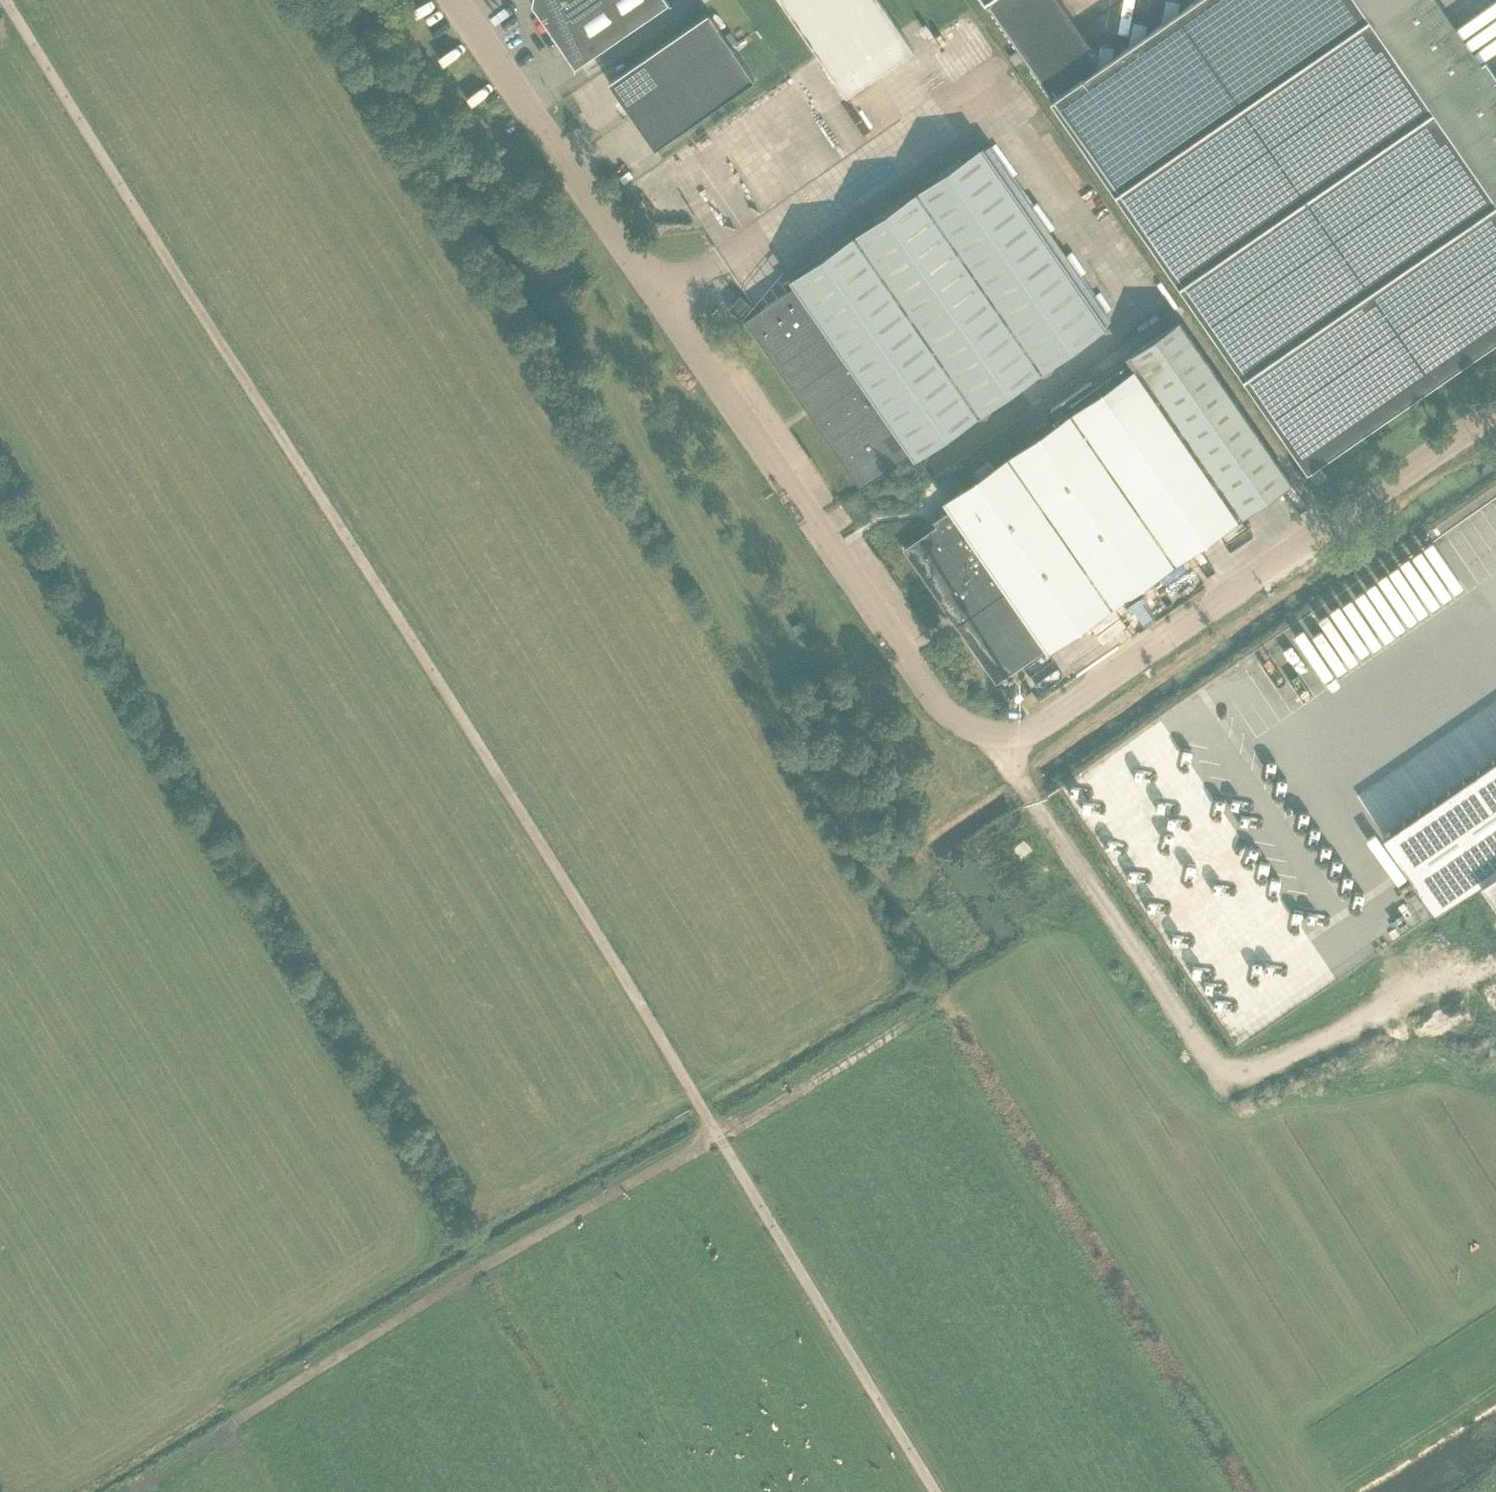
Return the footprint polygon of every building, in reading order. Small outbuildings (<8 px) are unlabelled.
[(537,15),(574,68),(668,4),(666,0),(540,0),(537,15)] [(914,50),(879,0),(780,0),(847,96),(914,50)] [(986,1),(1052,98),(1102,64),(1089,45),(1058,0),(985,0),(986,1)] [(1052,98),(1310,471),(1495,343),(1495,84),(1438,0),(1195,0),(1102,64),(1052,98)] [(755,79),(709,13),(609,81),(655,148),(755,79)] [(914,457),(1104,325),(982,150),(792,282),(795,286),(760,310),(761,312),(748,321),(861,484),(877,473),(878,475),(911,452),(914,457)] [(931,533),(907,550),(959,625),(957,626),(997,683),(998,682),(1047,647),(1049,649),(1238,517),(1283,486),(1290,481),(1179,322),(1127,358),(1136,372),(1053,430),(1047,422),(1036,430),(1041,437),(966,490),(954,472),(938,483),(950,501),(949,502),(947,503),(952,510),(946,514),(934,523),(938,528),(931,533)] [(1385,827),(1437,903),(1495,863),(1495,752),(1385,827)]
